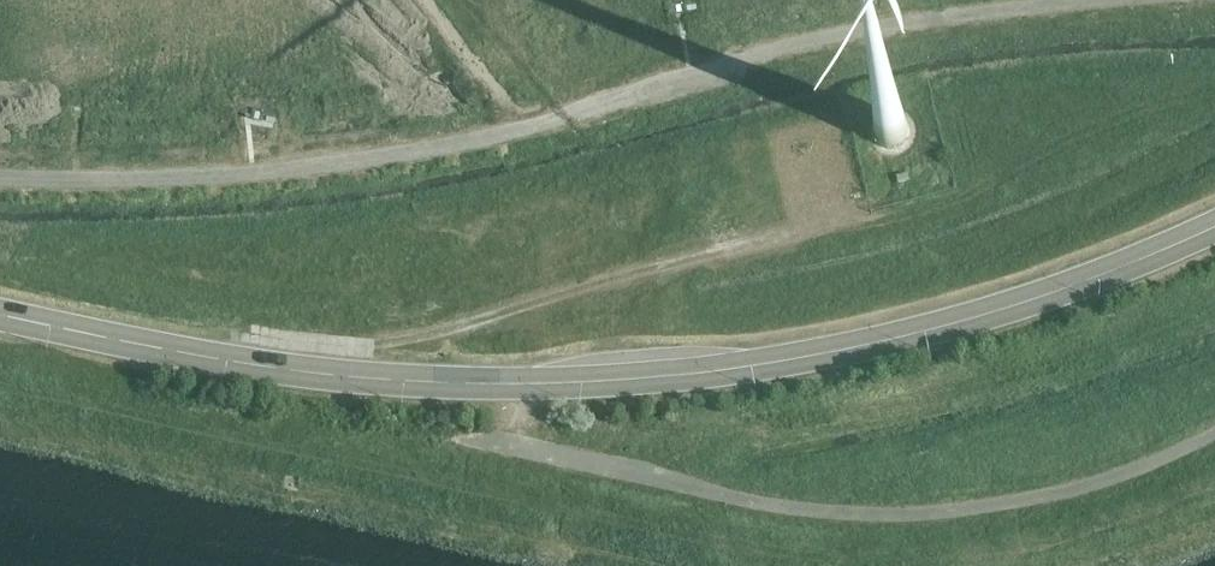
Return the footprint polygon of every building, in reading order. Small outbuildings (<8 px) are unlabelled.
[(874,126),(874,135),(878,144),(886,149),(895,149),(904,145),(909,137),(909,128),(905,119),(897,114),(888,114),(879,118),(874,126)] [(909,175),(897,177),(898,183),(910,181),(909,175)]
